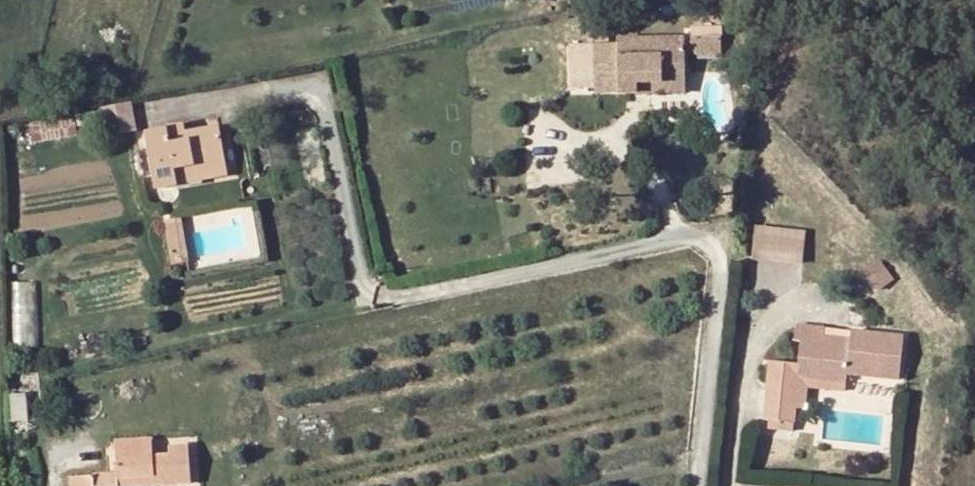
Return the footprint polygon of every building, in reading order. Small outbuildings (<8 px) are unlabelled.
[(691,35),(691,38),(691,45),(721,45),(720,35),(691,35)] [(616,86),(617,94),(637,94),(637,85),(684,85),(684,38),(616,39),(616,46),(592,46),(593,86),(616,86)] [(691,57),(721,57),(721,45),(691,45),(691,57)] [(637,96),(685,95),(684,85),(637,85),(637,94),(637,96)] [(593,86),(593,94),(617,94),(616,86),(593,86)] [(108,105),(113,131),(136,127),(131,100),(108,105)] [(106,117),(97,119),(100,134),(109,132),(106,117)] [(35,138),(77,136),(76,120),(35,122),(35,138)] [(185,134),(183,125),(167,128),(169,136),(185,134)] [(178,184),(176,175),(227,165),(219,127),(185,134),(169,136),(167,128),(144,132),(155,189),(178,184)] [(176,175),(178,184),(229,175),(227,165),(176,175)] [(183,231),(165,234),(171,264),(189,261),(183,231)] [(761,234),(752,233),(751,248),(759,249),(761,234)] [(847,374),(899,379),(903,336),(850,331),(849,339),(823,336),(824,328),(795,325),(794,341),(799,342),(797,364),(769,361),(763,420),(769,420),(793,423),(795,423),(797,409),(804,410),(804,403),(806,403),(807,388),(822,389),(823,381),(846,383),(847,374)] [(849,339),(850,331),(824,328),(823,336),(849,339)] [(823,381),(822,389),(845,392),(846,383),(823,381)] [(25,393),(9,394),(10,421),(26,421),(25,393)] [(767,430),(792,432),(793,423),(769,420),(767,430)] [(154,485),(162,485),(190,484),(188,446),(169,448),(170,456),(153,457),(151,439),(115,442),(116,473),(117,482),(154,478),(154,485)] [(116,473),(93,475),(94,485),(117,485),(117,482),(116,473)] [(93,475),(69,477),(70,485),(94,485),(93,475)]
